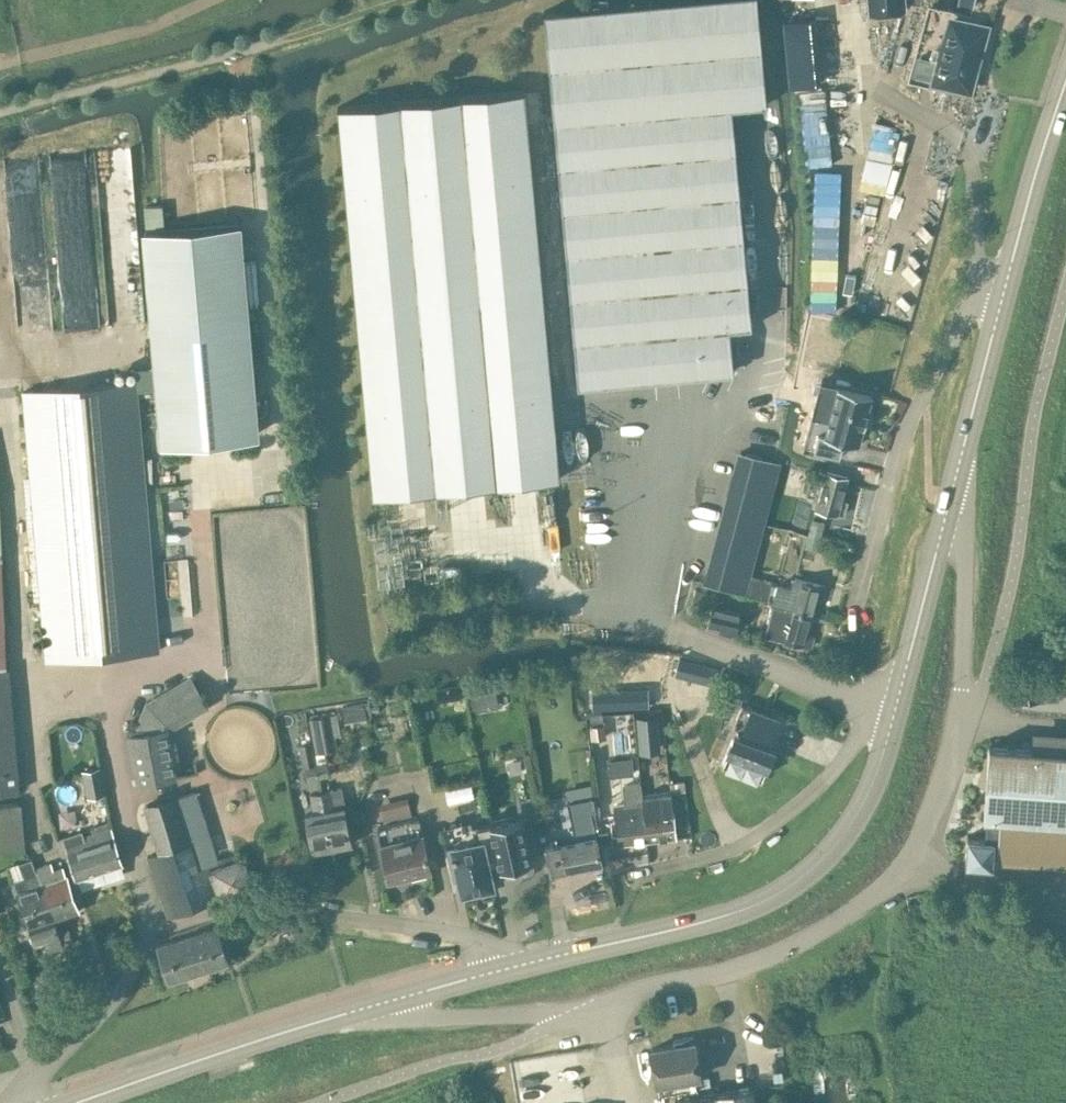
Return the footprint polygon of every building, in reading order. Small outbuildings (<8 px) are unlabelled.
[(544,12),(554,122),(578,385),(733,372),(729,328),(750,326),(742,236),(734,149),(731,107),(766,104),(757,0),(673,0),(544,12)] [(871,13),(904,10),(903,0),(869,0),(871,13)] [(951,17),(935,78),(968,87),(985,27),(951,17)] [(784,38),(815,35),(814,18),(783,20),(784,38)] [(818,64),(787,66),(789,86),(820,83),(818,64)] [(524,90),(339,107),(374,493),(559,476),(524,90)] [(252,430),(235,225),(143,232),(160,438),(252,430)] [(160,651),(138,380),(22,390),(45,661),(160,651)] [(871,401),(837,392),(824,440),(817,438),(813,454),(838,461),(842,446),(857,451),(862,432),(863,432),(867,421),(866,420),(871,401)] [(743,453),(708,585),(746,595),(781,463),(743,453)] [(826,474),(817,508),(829,511),(844,515),(847,501),(841,500),(846,480),(826,474)] [(822,537),(809,534),(808,533),(804,547),(818,551),(822,537)] [(20,791),(8,668),(6,668),(0,555),(0,793),(20,791)] [(751,577),(747,593),(768,599),(768,601),(773,602),(794,608),(794,609),(813,614),(818,596),(823,597),(827,585),(821,584),(796,577),(794,587),(780,583),(780,580),(774,578),(772,583),(753,578),(751,577)] [(713,592),(696,587),(692,599),(710,604),(713,592)] [(773,602),(765,633),(774,636),(774,635),(786,638),(805,643),(812,645),(815,634),(808,632),(813,614),(794,609),(794,608),(773,602)] [(741,612),(713,605),(708,625),(736,632),(741,612)] [(720,666),(679,655),(674,674),(716,685),(720,666)] [(138,733),(129,734),(138,784),(176,777),(167,730),(205,707),(188,677),(145,703),(136,724),(138,733)] [(631,688),(631,707),(649,707),(648,687),(631,688)] [(592,709),(610,708),(609,688),(591,689),(592,709)] [(490,693),(476,695),(478,710),(493,708),(490,693)] [(729,743),(721,757),(761,777),(774,749),(765,745),(779,718),(748,703),(729,743)] [(316,764),(318,776),(329,774),(327,762),(325,752),(339,749),(332,714),(309,718),(317,763),(316,764)] [(606,737),(602,714),(589,716),(592,738),(606,737)] [(659,715),(638,717),(640,754),(662,752),(659,715)] [(307,777),(318,776),(316,764),(312,742),(299,744),(304,767),(305,767),(307,777)] [(969,858),(994,860),(995,849),(1065,854),(1065,752),(1032,750),(990,747),(990,755),(989,761),(986,807),(988,807),(986,833),(970,832),(969,858)] [(634,774),(632,757),(609,760),(610,777),(634,774)] [(101,768),(82,771),(87,798),(105,794),(101,768)] [(620,843),(649,840),(644,802),(643,802),(641,782),(622,784),(624,804),(617,804),(620,843)] [(185,790),(145,803),(160,851),(149,855),(155,874),(169,916),(218,900),(209,868),(206,861),(217,858),(195,787),(185,790)] [(332,788),(321,790),(332,845),(351,842),(344,805),(343,800),(335,802),(332,788)] [(315,812),(305,814),(312,849),(332,845),(321,790),(311,792),(315,812)] [(644,795),(644,802),(649,840),(677,838),(672,792),(644,795)] [(480,822),(482,834),(490,873),(530,864),(519,814),(491,820),(480,822)] [(602,864),(594,823),(575,827),(577,838),(558,842),(557,838),(551,839),(552,843),(545,845),(551,874),(602,864)] [(125,862),(114,827),(68,841),(79,876),(125,862)] [(435,865),(426,827),(382,837),(390,875),(435,865)] [(493,887),(490,873),(482,834),(449,842),(461,893),(467,891),(493,887)] [(24,876),(12,880),(16,891),(24,913),(35,945),(44,942),(48,952),(64,947),(64,946),(74,942),(69,927),(59,930),(55,920),(36,867),(34,868),(31,859),(20,863),(23,872),(24,876)] [(51,862),(36,867),(55,920),(81,911),(67,874),(66,874),(63,866),(54,869),(51,862)] [(216,925),(193,933),(201,956),(203,955),(207,968),(228,961),(216,925)] [(169,980),(207,968),(203,955),(201,956),(193,933),(158,944),(169,980)] [(700,1078),(693,1036),(673,1039),(674,1045),(651,1048),(658,1094),(698,1087),(696,1079),(700,1078)] [(753,1086),(675,1099),(676,1102),(755,1102),(753,1086)]
